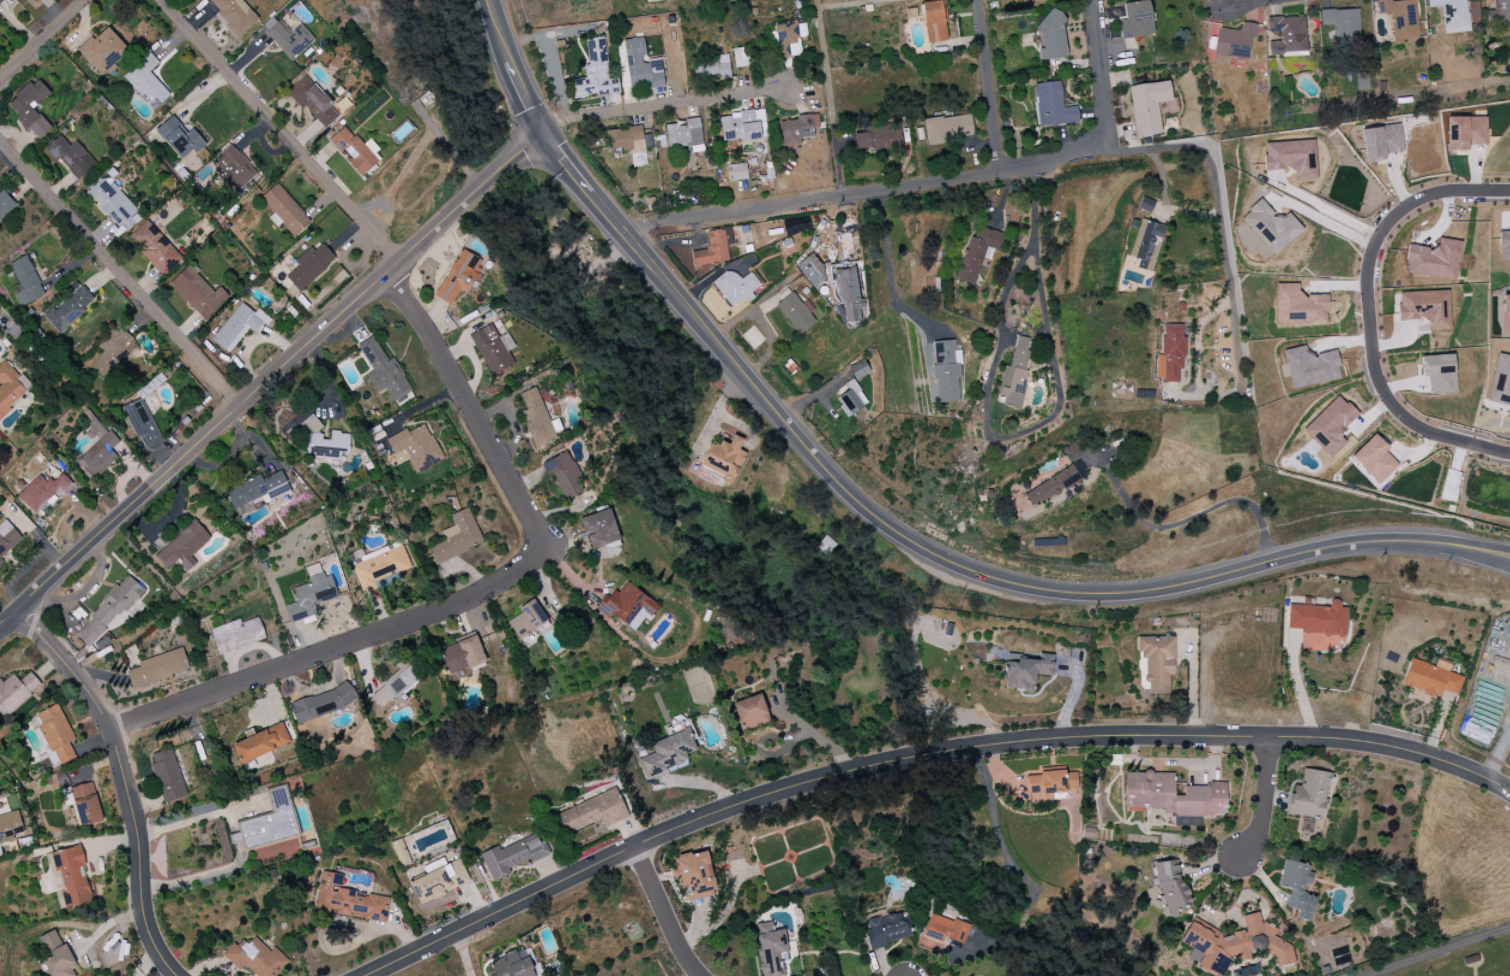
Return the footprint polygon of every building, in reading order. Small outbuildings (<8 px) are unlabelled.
[(241,0),(213,0),(208,4),(239,37),(259,19),(241,0)] [(947,41),(942,0),(921,2),(926,43),(947,41)] [(1403,44),(1402,41),(1418,39),(1415,0),(1410,0),(1390,2),(1390,0),(1376,0),(1378,15),(1390,13),(1393,45),(1403,44)] [(1466,0),(1427,0),(1428,8),(1442,7),(1443,34),(1468,32),(1466,0)] [(1497,25),(1509,25),(1509,0),(1496,0),(1497,25)] [(1124,2),(1125,21),(1119,21),(1120,38),(1152,36),(1150,1),(1124,2)] [(1067,57),(1061,9),(1037,12),(1042,49),(1037,49),(1039,61),(1067,57)] [(1319,11),(1320,25),(1333,25),(1334,44),(1360,43),(1358,9),(1319,11)] [(300,24),(289,34),(273,16),(260,27),(292,61),(315,40),(300,24)] [(1304,17),(1267,18),(1267,33),(1280,32),(1280,42),(1269,42),(1269,56),(1287,56),(1287,52),(1305,52),(1304,17)] [(773,24),(777,59),(788,58),(787,45),(798,43),(797,37),(807,36),(805,21),(773,24)] [(1240,31),(1217,29),(1214,64),(1229,65),(1230,58),(1248,60),(1250,37),(1255,37),(1256,24),(1241,22),(1240,31)] [(78,52),(101,76),(129,49),(106,25),(78,52)] [(574,98),(619,94),(618,76),(608,77),(605,38),(586,40),(588,66),(584,66),(585,80),(572,81),(574,98)] [(623,40),(628,87),(650,84),(650,88),(664,87),(661,59),(646,61),(644,38),(623,40)] [(733,49),(736,68),(750,66),(747,47),(733,49)] [(123,77),(154,110),(170,95),(149,72),(159,63),(149,52),(123,77)] [(731,76),(728,55),(692,60),(696,82),(731,76)] [(325,129),(338,116),(330,107),(332,104),(305,75),(286,92),(301,109),(304,106),(325,129)] [(50,94),(37,78),(6,104),(27,129),(29,128),(39,140),(52,129),(33,108),(50,94)] [(1135,138),(1161,134),(1157,103),(1171,101),(1169,81),(1129,86),(1135,138)] [(1078,124),(1077,107),(1062,108),(1061,82),(1033,84),(1036,126),(1078,124)] [(719,115),(722,142),(767,137),(764,110),(719,115)] [(796,116),(796,121),(780,122),(781,147),(800,145),(799,138),(814,137),(813,129),(819,128),(818,114),(796,116)] [(926,142),(973,138),(971,114),(924,119),(926,142)] [(193,128),(186,134),(172,116),(156,129),(180,160),(192,150),(195,154),(207,145),(193,128)] [(1486,117),(1447,117),(1448,150),(1468,150),(1468,145),(1486,145),(1486,117)] [(703,144),(699,118),(664,124),(668,149),(703,144)] [(328,140),(362,177),(380,161),(374,154),(379,149),(370,139),(362,145),(344,125),(328,140)] [(854,134),(855,151),(902,150),(901,125),(867,126),(867,133),(854,134)] [(1403,152),(1400,125),(1361,129),(1365,162),(1386,160),(1385,154),(1403,152)] [(645,152),(641,126),(606,131),(608,151),(629,148),(630,154),(645,152)] [(78,181),(97,163),(76,141),(70,146),(60,135),(45,149),(56,161),(58,159),(78,181)] [(1264,143),(1265,171),(1294,170),(1294,181),(1316,180),(1314,141),(1264,143)] [(257,173),(230,143),(212,160),(222,171),(217,176),(234,195),(257,173)] [(729,182),(748,179),(746,163),(726,166),(729,182)] [(113,182),(109,185),(104,179),(88,191),(121,234),(142,219),(113,182)] [(268,219),(277,227),(281,223),(294,238),(311,221),(276,183),(260,198),(274,214),(268,219)] [(18,205),(3,189),(0,192),(0,221),(18,205)] [(1155,201),(1142,197),(1138,209),(1151,213),(1155,201)] [(1240,217),(1273,256),(1303,230),(1287,211),(1277,219),(1261,200),(1240,217)] [(785,236),(811,230),(807,217),(782,223),(785,236)] [(183,258),(147,219),(128,237),(164,276),(183,258)] [(1128,265),(1149,270),(1158,238),(1162,239),(1165,226),(1141,219),(1128,265)] [(957,280),(975,285),(986,246),(1001,250),(1005,236),(972,226),(957,280)] [(694,266),(729,261),(726,245),(733,244),(730,228),(707,231),(710,249),(691,251),(694,266)] [(1500,232),(1499,260),(1509,260),(1509,232),(1500,232)] [(1461,242),(1436,238),(1435,249),(1409,246),(1405,273),(1455,280),(1461,242)] [(286,277),(299,292),(337,259),(323,244),(315,251),(311,247),(294,262),(298,266),(286,277)] [(460,289),(472,296),(485,273),(473,267),(478,258),(462,249),(435,296),(451,305),(460,289)] [(828,276),(811,254),(796,266),(813,288),(828,276)] [(46,294),(26,255),(9,264),(23,290),(14,295),(21,307),(46,294)] [(169,284),(205,322),(231,298),(220,287),(214,293),(188,266),(169,284)] [(712,283),(732,310),(752,295),(751,293),(760,285),(751,272),(740,280),(731,268),(712,283)] [(858,300),(855,268),(834,270),(839,307),(838,307),(839,324),(861,321),(860,309),(865,308),(864,299),(858,300)] [(1277,323),(1327,323),(1327,295),(1298,295),(1298,284),(1276,284),(1277,323)] [(95,300),(82,286),(55,311),(51,307),(42,316),(60,334),(95,300)] [(1398,293),(1399,322),(1427,321),(1428,331),(1450,330),(1448,291),(1398,293)] [(816,321),(791,292),(775,306),(800,335),(816,321)] [(1502,333),(1509,333),(1509,295),(1502,295),(1502,333)] [(212,340),(229,353),(248,328),(257,334),(269,318),(258,309),(255,313),(241,302),(212,340)] [(470,335),(490,376),(514,365),(507,351),(515,347),(508,333),(498,338),(492,324),(470,335)] [(1183,325),(1163,324),(1163,355),(1157,355),(1156,381),(1182,381),(1183,325)] [(114,368),(137,348),(118,327),(99,344),(106,352),(92,364),(103,378),(114,368)] [(357,345),(372,371),(366,375),(377,393),(385,388),(393,402),(412,391),(393,358),(387,361),(373,336),(357,345)] [(1019,410),(1033,340),(1016,336),(1010,367),(1003,365),(997,394),(1006,396),(1003,407),(1019,410)] [(932,342),(937,403),(960,401),(958,377),(962,376),(960,351),(955,351),(954,340),(932,342)] [(1341,378),(1335,351),(1308,357),(1305,346),(1283,351),(1292,389),(1341,378)] [(1509,356),(1509,354),(1509,406),(1486,400),(1498,353),(1509,356)] [(1428,395),(1455,394),(1454,355),(1421,356),(1422,377),(1428,377),(1428,395)] [(0,384),(0,417),(32,388),(5,359),(0,364),(0,384)] [(845,384),(849,390),(835,399),(847,417),(868,403),(852,379),(845,384)] [(520,394),(526,410),(521,412),(536,448),(557,440),(536,387),(520,394)] [(1302,430),(1330,459),(1346,443),(1338,434),(1358,415),(1339,395),(1302,430)] [(122,407),(146,456),(165,447),(141,398),(122,407)] [(304,456),(340,458),(340,455),(348,455),(350,433),(331,432),(330,440),(320,440),(322,420),(306,419),(304,456)] [(386,439),(398,463),(407,459),(414,471),(442,457),(425,424),(409,432),(407,428),(386,439)] [(120,441),(109,430),(77,460),(95,479),(117,459),(110,451),(120,441)] [(745,453),(740,451),(745,438),(733,433),(728,444),(721,441),(718,448),(710,444),(699,469),(732,484),(745,453)] [(1389,448),(1374,433),(1350,458),(1379,485),(1398,465),(1385,452),(1389,448)] [(545,462),(565,501),(581,493),(577,485),(584,481),(567,451),(545,462)] [(34,514),(57,493),(60,497),(73,484),(61,471),(48,484),(40,475),(17,496),(34,514)] [(436,564),(483,544),(468,507),(449,515),(454,526),(441,531),(445,541),(430,548),(436,564)] [(582,517),(589,548),(619,542),(612,510),(582,517)] [(181,532),(194,524),(188,515),(176,523),(181,532)] [(24,539),(5,519),(0,524),(0,561),(24,539)] [(196,564),(190,556),(211,539),(196,521),(155,555),(166,569),(176,561),(186,573),(196,564)] [(411,568),(402,546),(351,565),(361,592),(376,587),(374,582),(411,568)] [(337,598),(331,575),(323,578),(319,564),(306,568),(308,575),(315,573),(315,576),(308,578),(309,584),(293,588),(297,603),(285,606),(290,623),(315,615),(313,605),(337,598)] [(144,589),(129,576),(74,635),(89,649),(144,589)] [(596,609),(609,618),(611,615),(634,631),(644,618),(648,621),(659,606),(625,581),(610,601),(604,597),(596,609)] [(548,622),(534,599),(518,608),(522,613),(508,622),(519,640),(548,622)] [(1289,605),(1288,629),(1302,629),(1301,650),(1310,651),(1311,636),(1345,637),(1346,608),(1339,608),(1340,600),(1329,600),(1329,606),(1289,605)] [(218,654),(266,640),(259,617),(241,623),(240,620),(210,629),(218,654)] [(440,647),(450,679),(487,668),(477,636),(440,647)] [(137,661),(139,668),(127,671),(131,687),(189,672),(183,649),(137,661)] [(1054,655),(1032,654),(1006,652),(1004,689),(1034,691),(1035,675),(1052,676),(1054,655)] [(1457,696),(1463,677),(1448,672),(1451,662),(1437,658),(1435,666),(1411,659),(1403,686),(1440,697),(1442,691),(1457,696)] [(370,692),(380,707),(420,681),(410,666),(370,692)] [(13,674),(3,682),(0,679),(0,713),(5,719),(43,687),(30,672),(19,681),(13,674)] [(290,704),(297,725),(356,704),(349,683),(290,704)] [(769,721),(760,694),(733,704),(742,730),(769,721)] [(232,741),(239,763),(289,746),(282,725),(232,741)] [(638,759),(645,778),(685,763),(682,756),(695,751),(687,730),(651,743),(655,753),(638,759)] [(186,797),(172,748),(151,754),(154,764),(152,764),(164,803),(186,797)] [(1333,773),(1303,769),(1300,787),(1292,785),(1287,815),(1323,821),(1326,800),(1324,800),(1327,784),(1331,785),(1333,773)] [(1080,804),(1079,772),(1027,773),(1027,794),(1042,793),(1042,802),(1052,802),(1052,793),(1067,793),(1067,805),(1080,804)] [(1124,812),(1143,812),(1143,809),(1163,809),(1163,815),(1185,816),(1185,826),(1201,826),(1201,817),(1211,817),(1211,814),(1226,814),(1226,783),(1208,782),(1208,786),(1183,786),(1183,796),(1174,796),(1174,773),(1124,772),(1124,812)] [(70,788),(81,827),(103,821),(92,782),(70,788)] [(238,822),(244,848),(297,836),(287,787),(268,790),(274,814),(238,822)] [(556,813),(566,835),(601,820),(604,828),(627,818),(615,789),(556,813)] [(15,841),(13,833),(23,831),(18,812),(0,816),(0,844),(15,841)] [(481,854),(492,881),(511,874),(509,868),(530,860),(531,863),(549,855),(542,837),(526,843),(525,840),(500,850),(498,846),(481,854)] [(401,867),(411,863),(401,839),(391,843),(401,867)] [(46,854),(55,891),(61,890),(65,908),(92,901),(86,876),(81,877),(79,867),(85,866),(81,846),(46,854)] [(688,901),(716,895),(707,851),(673,858),(676,870),(674,870),(678,890),(686,889),(688,901)] [(409,882),(419,905),(471,882),(461,859),(409,882)] [(1187,910),(1180,860),(1156,863),(1162,914),(1187,910)] [(1278,887),(1290,889),(1286,907),(1298,910),(1297,919),(1311,922),(1316,896),(1306,894),(1312,866),(1283,860),(1278,887)] [(389,897),(340,890),(343,875),(321,872),(315,911),(385,923),(389,897)] [(912,938),(905,912),(878,918),(877,913),(866,916),(869,927),(864,928),(869,949),(912,938)] [(918,946),(940,954),(946,938),(963,943),(968,926),(929,913),(918,946)] [(1180,942),(1192,949),(1187,958),(1218,975),(1222,975),(1233,956),(1242,961),(1251,959),(1250,953),(1264,951),(1274,957),(1276,967),(1294,963),(1291,946),(1274,936),(1277,930),(1264,922),(1261,923),(1259,913),(1243,915),(1245,930),(1233,933),(1229,939),(1193,919),(1180,942)] [(782,953),(788,952),(783,930),(777,931),(775,921),(754,925),(763,975),(786,975),(782,953)] [(48,956),(39,960),(47,975),(75,975),(71,969),(75,967),(56,929),(38,938),(48,956)] [(275,947),(270,952),(255,937),(247,944),(241,937),(223,955),(239,971),(246,965),(257,975),(275,975),(289,961),(275,947)] [(524,949),(487,963),(492,975),(535,975),(524,949)]
